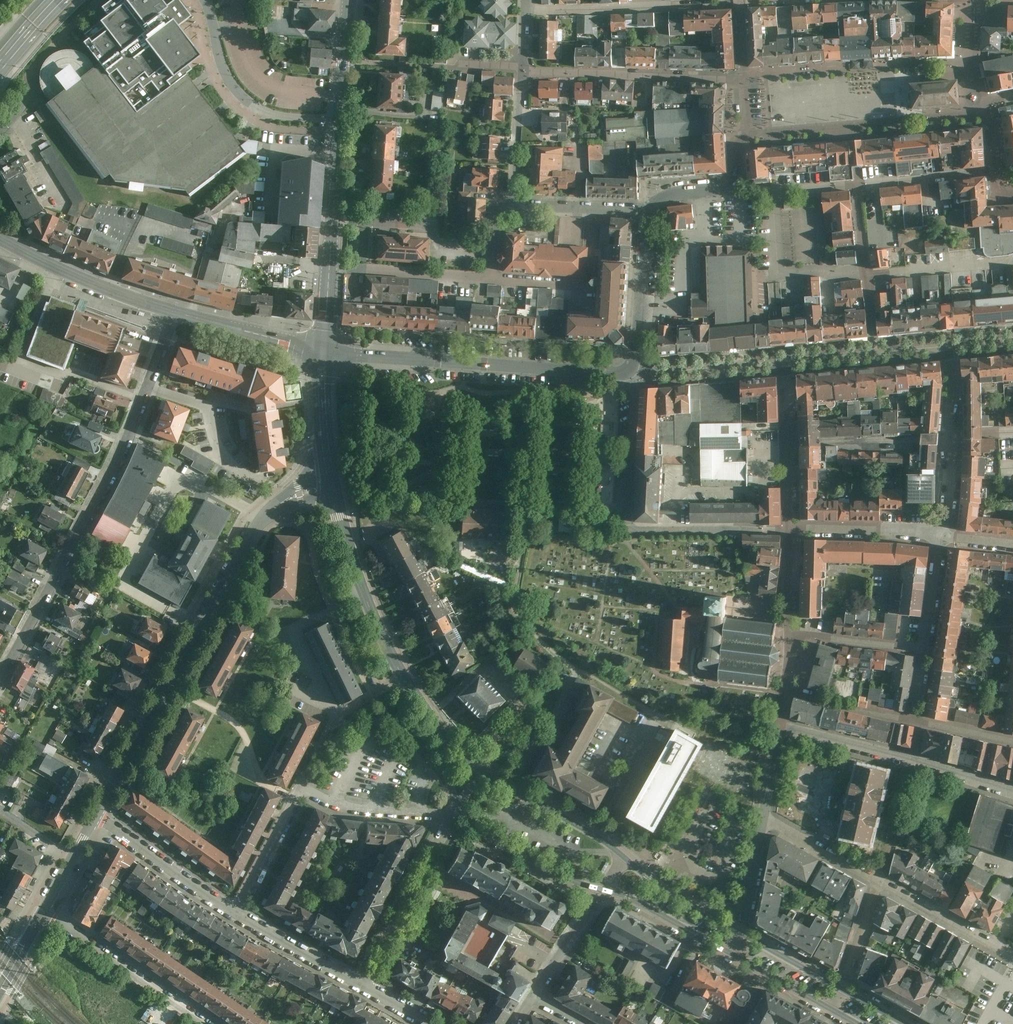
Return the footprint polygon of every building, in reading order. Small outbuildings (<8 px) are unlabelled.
[(185,73),(203,59),(179,27),(191,17),(184,8),(178,0),(174,0),(165,7),(159,0),(115,0),(101,11),(106,16),(79,37),(99,63),(136,110),(185,73)] [(381,3),(379,24),(377,54),(406,56),(407,40),(399,40),(402,0),(381,0),(381,3)] [(481,7),(489,16),(496,16),(504,23),(487,23),(481,17),(475,22),(468,22),(468,35),(463,41),(468,48),(492,49),(492,46),(495,46),(504,46),(508,51),(513,46),(517,46),(517,24),(513,24),(505,16),(512,17),(512,9),(515,7),(517,5),(512,0),(489,0),(481,7)] [(873,19),(875,62),(903,60),(901,26),(900,2),(872,3),(873,19)] [(929,3),(900,2),(901,26),(916,26),(928,25),(927,21),(929,21),(929,3)] [(872,3),(838,5),(839,21),(873,19),(872,3)] [(957,5),(929,3),(929,21),(938,21),(956,21),(957,5)] [(838,5),(823,6),(824,26),(839,25),(839,21),(838,5)] [(823,6),(809,7),(810,27),(824,26),(823,6)] [(809,7),(793,8),(795,33),(810,32),(810,27),(809,7)] [(795,33),(793,8),(776,9),(778,30),(778,34),(795,33)] [(297,9),(295,9),(294,21),(308,22),(308,32),(333,33),(334,12),(309,10),(297,9)] [(776,9),(764,10),(765,30),(778,30),(776,9)] [(765,30),(764,10),(747,11),(749,44),(766,43),(765,30)] [(718,12),(689,13),(690,32),(714,32),(715,46),(719,46),(737,45),(735,11),(718,12)] [(690,32),(689,13),(673,14),(673,29),(673,36),(690,36),(690,32)] [(643,29),(642,14),(629,15),(629,29),(643,29)] [(659,29),(658,14),(642,14),(643,29),(659,29)] [(673,29),(673,14),(658,14),(659,29),(673,29)] [(614,27),(614,15),(594,16),(594,28),(614,27)] [(629,29),(629,15),(614,15),(614,27),(614,33),(630,32),(629,29)] [(594,28),(594,16),(578,16),(579,35),(594,34),(594,28)] [(840,41),(842,64),(875,62),(873,19),(839,21),(839,25),(840,41)] [(956,21),(938,21),(938,40),(957,40),(956,21)] [(542,22),(541,42),(558,42),(558,22),(542,22)] [(916,26),(901,26),(903,60),(917,59),(917,40),(916,26)] [(1009,35),(1009,29),(986,29),(986,54),(1003,54),(1003,39),(1009,39),(1009,35)] [(795,38),(779,39),(780,48),(781,68),(797,67),(795,41),(795,38)] [(827,39),(811,40),(813,66),(828,65),(827,42),(827,39)] [(811,40),(795,41),(797,67),(806,66),(813,66),(811,40)] [(917,59),(938,59),(938,40),(917,40),(917,59)] [(957,59),(957,40),(938,40),(938,59),(957,59)] [(308,50),(311,50),(325,51),(326,42),(309,41),(308,50)] [(840,41),(827,42),(828,65),(842,64),(840,41)] [(558,42),(541,42),(541,59),(558,59),(558,42)] [(766,43),(749,44),(751,70),(767,69),(766,49),(766,43)] [(603,68),(617,68),(617,49),(617,44),(611,44),(610,49),(603,49),(603,68)] [(738,65),(737,45),(719,46),(719,55),(719,69),(734,69),(738,69),(738,65)] [(578,68),(603,68),(603,49),(579,48),(578,68)] [(781,68),(780,48),(766,49),(767,69),(781,68)] [(628,68),(629,49),(617,49),(617,68),(628,68)] [(659,49),(629,49),(628,68),(659,69),(659,49)] [(674,50),(659,49),(659,69),(673,69),(674,50)] [(233,137),(194,87),(185,73),(136,110),(99,63),(93,68),(92,65),(87,59),(83,55),(77,52),(70,51),(65,50),(59,51),(53,54),(48,57),(44,61),(40,68),(39,75),(39,83),(40,89),(43,94),(47,99),(50,101),(43,107),(51,117),(103,184),(185,194),(189,198),(245,153),(242,149),(233,137)] [(325,51),(311,50),(309,68),(329,70),(331,52),(325,51)] [(706,50),(674,50),(673,69),(706,69),(706,55),(706,50)] [(448,52),(437,51),(436,63),(447,64),(448,52)] [(706,69),(719,69),(719,55),(706,55),(706,69)] [(984,63),(989,82),(1012,76),(1012,57),(984,63)] [(499,73),(484,72),(484,87),(497,87),(496,96),(514,96),(515,78),(498,78),(499,73)] [(404,76),(380,75),(378,93),(403,94),(404,76)] [(468,91),(470,78),(455,76),(451,99),(467,101),(468,91)] [(989,82),(993,95),(1012,91),(1012,76),(989,82)] [(562,98),(562,79),(544,79),(544,98),(562,98)] [(938,81),(939,108),(959,107),(957,79),(938,81)] [(910,110),(939,108),(938,81),(908,83),(910,110)] [(613,105),(612,83),(603,83),(603,105),(613,105)] [(639,83),(612,83),(613,105),(639,105),(639,83)] [(725,84),(699,85),(700,105),(707,105),(707,100),(726,100),(725,84)] [(596,103),(596,85),(579,85),(579,103),(596,103)] [(643,179),(659,178),(658,136),(708,133),(707,105),(700,105),(699,85),(657,85),(658,112),(640,113),(640,120),(613,120),(613,143),(592,144),(593,171),(596,173),(606,173),(605,157),(624,156),(624,154),(633,154),(633,162),(643,162),(643,179)] [(442,114),(444,91),(434,90),(431,113),(442,114)] [(403,94),(378,93),(377,109),(402,111),(403,94)] [(726,100),(707,100),(707,105),(708,133),(726,133),(726,100)] [(505,103),(489,102),(488,123),(508,123),(508,114),(505,114),(505,103)] [(1001,109),(1003,119),(1003,120),(1012,118),(1012,106),(1001,109)] [(572,113),(545,113),(545,134),(561,134),(561,141),(569,141),(569,135),(571,135),(572,113)] [(1006,136),(1012,135),(1012,118),(1003,120),(1006,136)] [(963,133),(965,154),(987,152),(986,130),(963,133)] [(392,196),(395,133),(375,132),(375,141),(374,152),(374,167),(373,182),(372,195),(392,196)] [(658,136),(659,178),(728,174),(726,133),(708,133),(658,136)] [(944,164),(945,173),(956,171),(955,155),(965,154),(963,133),(941,135),(942,147),(944,164)] [(942,147),(941,135),(928,136),(930,148),(942,147)] [(926,166),(931,166),(930,148),(928,136),(895,139),(898,166),(899,178),(927,175),(926,166)] [(502,139),(483,139),(482,161),(501,161),(502,139)] [(895,139),(875,141),(877,168),(898,166),(895,139)] [(877,168),(875,141),(858,143),(855,143),(852,143),(854,170),(857,170),(860,169),(877,168)] [(854,170),(852,143),(840,144),(829,145),(831,168),(832,183),(855,182),(854,170)] [(831,168),(829,145),(814,146),(815,169),(831,168)] [(815,169),(814,146),(795,147),(797,170),(797,175),(810,174),(810,169),(815,169)] [(88,203),(53,147),(43,153),(74,204),(69,214),(80,220),(88,203)] [(797,170),(795,147),(783,148),(785,170),(797,170)] [(931,166),(944,164),(942,147),(930,148),(931,166)] [(785,170),(783,148),(769,149),(771,171),(785,170)] [(771,171),(769,149),(747,151),(749,180),(771,178),(771,171)] [(538,150),(538,173),(566,173),(566,170),(566,150),(538,150)] [(9,187),(25,178),(31,174),(27,168),(31,166),(26,158),(22,160),(16,152),(0,161),(0,172),(9,187)] [(965,154),(966,171),(989,168),(987,152),(965,154)] [(281,166),(276,229),(291,230),(319,232),(323,168),(310,164),(310,160),(298,163),(298,162),(298,161),(297,160),(295,159),(294,158),(292,158),(291,158),(289,157),(288,158),(287,158),(286,159),(284,159),(283,161),(282,162),(281,163),(281,164),(281,166)] [(500,188),(500,170),(476,170),(476,185),(475,188),(480,188),(500,188)] [(578,173),(566,173),(538,173),(538,177),(535,177),(535,191),(546,191),(546,190),(556,190),(556,187),(562,187),(562,190),(571,190),(571,189),(578,189),(578,173)] [(6,188),(28,225),(46,214),(25,178),(9,187),(6,188)] [(965,204),(991,203),(989,179),(957,182),(959,201),(965,201),(965,204)] [(254,181),(239,180),(193,219),(216,227),(220,213),(241,195),(253,196),(254,181)] [(643,182),(591,181),(591,201),(643,202),(643,182)] [(959,201),(957,182),(929,185),(930,197),(942,196),(943,203),(952,202),(959,201)] [(465,185),(464,194),(471,194),(480,194),(480,188),(475,188),(476,185),(465,185)] [(921,185),(882,189),(883,206),(904,204),(907,231),(926,229),(921,185)] [(855,235),(851,192),(824,194),(826,217),(838,215),(840,236),(855,235)] [(471,203),(471,200),(471,194),(464,194),(460,194),(460,203),(471,203)] [(487,228),(489,201),(471,200),(471,203),(469,227),(487,228)] [(965,204),(965,201),(959,201),(952,202),(953,209),(965,209),(965,204)] [(991,207),(991,203),(965,204),(965,209),(967,232),(981,231),(982,248),(985,249),(985,250),(986,252),(986,253),(987,254),(988,255),(988,256),(990,257),(991,257),(1012,256),(1012,205),(991,207)] [(99,209),(88,205),(83,216),(94,220),(99,209)] [(193,219),(148,205),(146,211),(145,217),(190,231),(193,219)] [(694,205),(668,206),(668,221),(669,221),(670,232),(687,232),(687,223),(694,223),(694,205)] [(254,212),(252,226),(264,228),(266,213),(254,212)] [(37,241),(67,255),(74,238),(67,236),(71,227),(51,218),(48,213),(46,214),(28,225),(37,241)] [(947,226),(946,217),(926,219),(927,229),(947,226)] [(618,247),(631,247),(633,222),(611,221),(611,227),(610,239),(618,239),(618,247)] [(227,226),(221,249),(254,257),(256,243),(260,244),(259,251),(282,252),(282,246),(290,246),(291,230),(276,229),(264,228),(252,226),(230,224),(227,226)] [(610,239),(611,227),(602,226),(600,246),(610,247),(610,239)] [(893,246),(890,228),(869,231),(873,250),(893,246)] [(88,244),(74,238),(67,255),(109,273),(122,244),(94,231),(88,244)] [(316,263),(318,233),(294,232),(292,255),(298,255),(297,262),(316,263)] [(855,235),(840,236),(835,237),(835,250),(856,248),(855,235)] [(398,238),(378,237),(376,263),(429,266),(431,240),(411,239),(411,237),(398,236),(398,238)] [(507,267),(507,276),(538,278),(539,276),(541,277),(541,279),(553,280),(553,278),(588,280),(590,249),(584,249),(572,248),(572,250),(526,247),(527,237),(506,237),(504,255),(501,259),(501,264),(504,267),(507,267)] [(195,247),(163,238),(160,248),(192,257),(195,247)] [(974,238),(947,240),(948,252),(975,249),(974,238)] [(947,240),(925,242),(926,254),(948,252),(947,240)] [(600,246),(599,263),(626,264),(630,264),(631,247),(618,247),(610,247),(600,246)] [(693,320),(710,320),(710,328),(710,333),(757,329),(756,326),(752,250),(734,251),(734,247),(701,248),(703,295),(692,296),(693,320)] [(218,261),(243,268),(251,270),(254,257),(221,249),(218,261)] [(856,251),(836,253),(837,268),(858,266),(856,251)] [(891,269),(889,251),(871,253),(874,271),(891,269)] [(196,280),(129,259),(123,279),(189,300),(196,280)] [(210,259),(204,282),(237,291),(243,268),(218,261),(210,259)] [(0,260),(0,287),(12,293),(23,272),(0,260)] [(569,312),(568,319),(568,341),(575,341),(589,342),(608,341),(612,341),(619,346),(628,336),(624,331),(626,264),(599,263),(599,281),(595,281),(592,284),(594,287),(598,287),(598,313),(576,313),(569,312)] [(290,269),(261,267),(273,288),(289,288),(290,269)] [(409,278),(366,276),(365,304),(381,305),(381,291),(408,292),(409,278)] [(955,296),(954,291),(953,276),(946,276),(947,296),(955,296)] [(805,278),(806,300),(823,300),(822,277),(805,278)] [(945,331),(942,308),(940,277),(922,278),(924,301),(922,301),(923,310),(925,333),(945,331)] [(436,280),(409,278),(408,292),(435,294),(436,280)] [(925,333),(923,310),(916,310),(915,303),(908,303),(908,311),(905,311),(903,291),(907,291),(906,279),(891,280),(894,313),(896,336),(925,333)] [(196,280),(189,300),(233,311),(233,307),(237,291),(204,282),(196,280)] [(864,283),(839,285),(840,307),(848,307),(848,297),(865,296),(864,283)] [(25,303),(31,289),(25,286),(19,300),(25,303)] [(520,311),(520,319),(519,339),(540,340),(540,318),(541,310),(541,290),(529,289),(527,312),(520,311)] [(978,328),(974,292),(974,289),(954,291),(955,296),(956,306),(958,330),(978,328)] [(1008,289),(974,292),(978,328),(992,327),(1012,325),(1012,289),(1008,289)] [(554,291),(541,290),(541,310),(550,311),(553,308),(554,291)] [(237,291),(233,307),(250,309),(251,299),(252,292),(237,291)] [(878,314),(883,314),(889,313),(887,294),(876,295),(878,314)] [(256,315),(271,317),(272,305),(273,297),(257,296),(257,299),(251,299),(250,309),(249,312),(256,312),(256,315)] [(431,310),(408,309),(407,331),(437,332),(438,308),(439,296),(432,296),(431,310)] [(292,304),(286,304),(286,306),(285,318),(311,320),(312,298),(292,297),(292,304)] [(459,298),(458,309),(457,333),(473,334),(474,307),(475,299),(459,298)] [(78,310),(51,300),(30,358),(64,371),(74,343),(110,356),(101,379),(126,388),(132,372),(138,355),(117,347),(123,330),(82,315),(77,313),(78,310)] [(826,342),(824,318),(823,300),(806,300),(807,308),(810,344),(826,342)] [(286,306),(272,305),(271,317),(285,318),(286,306)] [(378,308),(343,306),(342,327),(376,329),(378,308)] [(958,330),(956,306),(942,308),(945,331),(958,330)] [(505,309),(474,307),(473,334),(504,336),(505,318),(505,309)] [(0,308),(0,320),(9,325),(14,315),(0,308)] [(408,309),(378,308),(376,329),(407,331),(408,309)] [(458,309),(438,308),(437,332),(457,333),(458,309)] [(810,344),(807,308),(783,310),(785,324),(786,346),(810,344)] [(868,338),(866,312),(847,313),(847,317),(849,340),(868,338)] [(896,336),(894,313),(889,313),(883,314),(883,323),(879,323),(880,337),(896,336)] [(849,340),(847,317),(824,318),(826,342),(849,340)] [(520,319),(505,318),(504,336),(504,338),(519,339),(520,319)] [(568,319),(540,318),(540,340),(568,341),(568,319)] [(786,346),(785,324),(771,325),(772,347),(786,346)] [(772,347),(771,325),(760,325),(756,326),(757,329),(758,348),(761,348),(772,347)] [(672,326),(660,326),(660,340),(673,340),(672,326)] [(695,354),(693,328),(677,328),(678,341),(679,355),(695,354)] [(712,352),(710,333),(710,328),(693,328),(695,354),(712,352)] [(758,348),(757,329),(710,333),(712,352),(758,348)] [(679,355),(678,341),(660,342),(660,349),(661,357),(670,356),(679,355)] [(243,395),(251,367),(247,366),(248,364),(234,360),(233,363),(210,355),(211,353),(197,348),(196,351),(177,345),(169,373),(243,395)] [(999,354),(1001,379),(1001,386),(1012,385),(1012,353),(999,354)] [(999,354),(979,356),(980,379),(1001,379),(999,354)] [(960,358),(961,379),(980,379),(979,356),(960,358)] [(923,362),(925,380),(944,380),(942,360),(923,362)] [(908,363),(910,388),(925,387),(925,380),(923,362),(908,363)] [(897,364),(899,389),(910,388),(908,363),(897,364)] [(897,364),(878,366),(880,395),(890,395),(890,392),(899,391),(899,389),(897,364)] [(857,368),(859,396),(867,396),(867,400),(875,399),(875,395),(880,395),(878,366),(871,366),(863,367),(857,368)] [(251,367),(243,395),(249,397),(251,414),(279,409),(287,408),(283,382),(280,379),(277,375),(251,367)] [(840,369),(835,370),(836,397),(836,399),(859,396),(857,368),(850,368),(840,369)] [(835,370),(816,371),(818,398),(827,398),(827,401),(827,403),(827,404),(828,405),(829,406),(830,407),(831,407),(832,407),(833,407),(834,406),(835,405),(835,404),(836,403),(836,402),(836,400),(835,397),(836,397),(835,370)] [(799,396),(800,412),(815,411),(818,411),(818,398),(816,371),(806,372),(798,373),(799,396)] [(748,378),(740,379),(741,400),(757,400),(757,394),(777,394),(776,375),(766,376),(748,378)] [(710,381),(699,382),(700,445),(700,456),(700,477),(748,478),(747,460),(724,460),(724,448),(742,448),(742,435),(748,435),(752,435),(751,429),(742,430),(741,400),(740,379),(728,380),(710,381)] [(961,434),(961,437),(981,436),(981,433),(981,426),(980,414),(980,379),(961,379),(961,434)] [(944,380),(925,380),(925,387),(924,404),(942,406),(944,380)] [(675,445),(700,445),(699,382),(691,383),(681,384),(673,385),(675,445)] [(673,385),(658,386),(657,444),(675,445),(673,385)] [(43,386),(39,398),(57,404),(61,393),(43,386)] [(658,386),(643,388),(637,448),(636,452),(657,452),(657,448),(657,444),(658,386)] [(757,394),(757,400),(758,409),(744,409),(744,422),(777,422),(777,396),(777,394),(757,394)] [(899,396),(899,409),(912,408),(912,395),(899,396)] [(117,404),(96,396),(91,411),(112,418),(114,411),(117,410),(118,407),(117,404)] [(188,409),(166,401),(154,433),(176,442),(188,409)] [(923,418),(922,434),(939,433),(942,406),(924,404),(923,414),(923,418)] [(251,414),(260,474),(287,470),(286,460),(288,459),(286,445),(284,446),(282,429),(284,428),(282,417),(280,417),(279,409),(251,414)] [(882,409),(882,415),(882,435),(899,434),(899,414),(899,409),(882,409)] [(800,442),(800,446),(821,445),(821,441),(821,436),(821,416),(815,416),(815,411),(800,412),(800,442)] [(911,414),(899,414),(899,434),(912,434),(912,419),(911,414)] [(838,416),(839,436),(862,435),(861,415),(838,416)] [(882,415),(861,415),(862,435),(882,435),(882,415)] [(821,436),(839,436),(838,416),(821,416),(821,436)] [(912,419),(912,434),(922,434),(923,418),(912,419)] [(91,420),(88,427),(101,433),(104,426),(91,420)] [(88,427),(76,422),(68,440),(94,451),(95,451),(97,451),(98,450),(99,449),(100,447),(99,445),(99,444),(97,443),(101,433),(88,427)] [(939,433),(922,434),(922,439),(922,444),(939,444),(939,438),(939,433)] [(961,437),(961,454),(980,455),(980,451),(981,436),(961,437)] [(994,436),(981,436),(980,451),(989,451),(989,448),(994,448),(994,436)] [(119,547),(167,459),(138,443),(90,531),(119,547)] [(838,444),(827,445),(826,461),(838,461),(838,450),(838,444)] [(938,471),(939,444),(922,444),(922,452),(910,452),(910,471),(938,471)] [(800,446),(801,467),(817,467),(822,466),(821,445),(800,446)] [(853,450),(838,450),(838,461),(838,464),(853,464),(853,450)] [(867,450),(853,450),(853,464),(867,464),(867,450)] [(881,450),(867,450),(867,464),(881,464),(881,450)] [(904,451),(881,450),(881,464),(887,464),(887,466),(898,466),(898,464),(903,464),(904,451)] [(646,523),(659,523),(660,513),(660,509),(662,464),(663,455),(660,455),(660,452),(657,452),(636,452),(634,506),(633,523),(646,523)] [(961,454),(961,480),(980,480),(980,455),(961,454)] [(76,457),(73,462),(90,471),(92,466),(76,457)] [(58,471),(62,474),(82,485),(90,471),(73,462),(70,460),(68,464),(63,462),(58,471)] [(801,467),(801,478),(817,478),(817,467),(801,467)] [(923,499),(938,499),(938,471),(910,471),(909,471),(908,484),(908,488),(908,499),(923,499)] [(57,490),(74,500),(82,485),(62,474),(54,489),(57,490)] [(801,478),(801,490),(818,489),(817,478),(801,478)] [(961,480),(960,502),(979,502),(980,480),(961,480)] [(760,503),(760,523),(760,525),(780,525),(780,486),(760,486),(760,494),(764,494),(764,503),(760,503)] [(880,501),(880,509),(902,510),(902,507),(902,488),(881,488),(880,501)] [(908,488),(902,488),(902,507),(923,508),(923,499),(908,499),(908,488)] [(817,520),(818,500),(818,489),(801,490),(801,520),(817,520)] [(74,500),(57,490),(53,496),(70,506),(74,500)] [(153,551),(137,582),(179,604),(231,511),(204,497),(169,560),(153,551)] [(840,520),(840,500),(818,500),(817,520),(840,520)] [(852,520),(852,501),(840,500),(840,520),(852,520)] [(852,520),(880,521),(880,509),(880,501),(852,501),(852,520)] [(981,533),(982,515),(979,515),(979,502),(960,502),(958,530),(981,533)] [(51,506),(47,504),(39,519),(42,521),(52,526),(57,529),(65,513),(59,510),(61,507),(52,503),(51,506)] [(691,510),(691,514),(691,523),(760,523),(760,503),(755,503),(691,503),(691,510)] [(460,538),(499,540),(501,510),(461,508),(460,538)] [(999,517),(982,515),(981,533),(997,534),(999,517)] [(999,517),(997,534),(1012,536),(1012,519),(999,517)] [(52,526),(42,521),(40,526),(50,531),(52,526)] [(378,543),(389,563),(412,550),(402,530),(378,543)] [(273,534),(270,566),(295,566),(297,535),(273,534)] [(758,547),(757,564),(780,565),(782,535),(744,534),(744,547),(758,547)] [(49,549),(29,538),(21,554),(31,559),(41,564),(49,549)] [(827,541),(805,541),(805,576),(823,576),(826,576),(826,562),(827,541)] [(866,542),(827,541),(826,562),(865,563),(866,542)] [(865,563),(896,564),(898,544),(866,542),(865,563)] [(896,564),(906,565),(927,567),(929,547),(898,544),(896,564)] [(949,548),(945,574),(969,578),(969,572),(968,572),(969,566),(970,566),(972,551),(949,548)] [(414,554),(412,550),(389,563),(400,585),(420,574),(410,556),(414,554)] [(970,566),(986,568),(988,553),(972,551),(970,566)] [(988,553),(986,568),(1003,570),(1005,555),(988,553)] [(1005,555),(1003,570),(1012,571),(1012,556),(1005,555)] [(31,559),(26,567),(36,573),(41,564),(31,559)] [(16,562),(12,568),(22,574),(26,567),(16,562)] [(778,597),(780,565),(757,564),(744,563),(745,577),(748,592),(778,597)] [(906,565),(905,580),(925,582),(927,567),(906,565)] [(270,566),(268,597),(293,598),(295,566),(270,566)] [(22,574),(12,568),(4,582),(24,593),(32,579),(22,574)] [(400,585),(408,599),(428,588),(420,574),(400,585)] [(945,574),(941,601),(965,605),(966,599),(964,598),(966,585),(968,585),(969,578),(945,574)] [(823,576),(805,576),(801,576),(801,618),(822,618),(823,576)] [(890,613),(899,614),(921,616),(925,582),(905,580),(894,579),(890,613)] [(92,588),(77,580),(69,593),(85,602),(92,588)] [(408,599),(415,612),(435,601),(428,588),(408,599)] [(9,624),(18,607),(2,599),(3,597),(0,596),(0,619),(9,624)] [(706,615),(709,615),(725,616),(727,597),(707,596),(707,609),(706,615)] [(415,612),(422,626),(441,616),(446,614),(438,599),(435,601),(415,612)] [(941,601),(937,628),(961,632),(962,625),(960,625),(962,611),(964,611),(965,605),(941,601)] [(79,612),(61,602),(52,619),(70,629),(79,612)] [(665,661),(664,670),(680,671),(681,662),(686,663),(688,631),(691,631),(692,623),(706,624),(706,615),(707,609),(679,607),(678,620),(663,619),(660,661),(665,661)] [(870,637),(871,621),(868,621),(870,610),(857,609),(857,614),(854,636),(870,637)] [(441,616),(422,626),(430,639),(454,628),(462,623),(456,610),(447,614),(450,620),(444,622),(441,616)] [(886,612),(885,623),(884,639),(896,640),(899,614),(890,613),(886,612)] [(854,636),(857,614),(846,613),(845,619),(844,635),(854,636)] [(166,626),(144,615),(134,632),(156,644),(166,626)] [(725,616),(709,615),(704,662),(703,662),(702,662),(701,662),(700,663),(700,664),(699,665),(699,666),(700,666),(700,667),(700,668),(701,668),(701,669),(702,669),(714,670),(714,672),(720,673),(719,682),(721,682),(721,681),(729,682),(729,683),(731,683),(731,682),(739,683),(738,685),(740,685),(740,683),(748,684),(748,685),(750,686),(750,684),(758,685),(758,687),(759,687),(760,685),(768,686),(769,688),(770,687),(769,685),(771,668),(773,667),(773,665),(778,661),(780,662),(780,661),(779,660),(780,653),(781,652),(781,651),(779,651),(775,645),(776,644),(774,643),(777,625),(778,623),(777,622),(775,624),(763,622),(763,621),(762,621),(761,622),(751,620),(751,619),(749,619),(749,620),(739,619),(739,618),(737,617),(737,619),(735,618),(735,616),(734,616),(733,618),(727,617),(727,616),(725,616)] [(235,618),(216,653),(234,663),(253,628),(235,618)] [(844,635),(845,619),(836,618),(834,634),(844,635)] [(0,619),(0,627),(6,631),(9,624),(0,619)] [(884,639),(885,623),(871,621),(870,637),(884,639)] [(304,634),(339,705),(362,694),(328,622),(304,634)] [(454,628),(430,639),(438,654),(461,643),(454,628)] [(933,654),(957,658),(958,652),(956,651),(958,638),(960,638),(961,632),(937,628),(933,654)] [(64,640),(48,632),(41,646),(56,654),(64,640)] [(151,652),(132,642),(124,658),(143,667),(151,652)] [(461,643),(438,654),(448,674),(470,662),(471,661),(471,660),(470,658),(470,657),(469,656),(468,655),(467,654),(466,653),(461,643)] [(818,643),(806,688),(828,693),(836,664),(840,648),(818,643)] [(848,666),(852,647),(841,645),(840,648),(836,664),(848,666)] [(548,663),(524,647),(512,664),(536,680),(548,663)] [(860,668),(863,649),(852,647),(848,666),(860,668)] [(871,667),(874,650),(863,649),(860,668),(871,669),(871,667)] [(885,669),(888,652),(874,650),(871,667),(885,669)] [(917,656),(888,652),(885,669),(894,671),(892,685),(898,685),(911,688),(917,656)] [(216,653),(197,688),(215,698),(234,663),(216,653)] [(957,658),(933,654),(931,668),(955,672),(957,658)] [(6,684),(20,692),(34,669),(20,660),(6,684)] [(140,678),(119,667),(110,685),(117,688),(128,694),(131,696),(140,678)] [(955,672),(931,668),(928,684),(952,687),(955,672)] [(503,701),(477,675),(455,696),(482,722),(503,701)] [(596,811),(610,788),(575,768),(607,711),(632,724),(639,711),(614,699),(615,698),(587,683),(572,709),(578,712),(556,751),(545,745),(528,775),(596,811)] [(952,687),(928,684),(927,695),(950,699),(952,687)] [(911,688),(898,685),(894,708),(907,711),(911,688)] [(881,689),(871,687),(868,699),(879,701),(881,689)] [(117,688),(113,696),(124,702),(128,694),(117,688)] [(888,695),(881,694),(879,705),(886,706),(888,695)] [(950,699),(927,695),(923,716),(947,720),(949,707),(955,708),(954,699),(950,699)] [(113,696),(109,703),(121,709),(124,702),(113,696)] [(308,698),(285,743),(303,753),(321,719),(316,717),(322,706),(308,698)] [(807,722),(812,702),(796,698),(791,718),(807,722)] [(108,702),(100,716),(115,724),(123,710),(121,709),(109,703),(108,702)] [(825,705),(812,702),(807,722),(820,726),(825,705)] [(970,702),(968,712),(974,713),(977,703),(970,702)] [(1004,713),(1012,714),(1012,704),(1005,703),(1004,713)] [(843,710),(825,705),(820,726),(838,730),(843,710)] [(185,707),(168,740),(186,750),(204,717),(185,707)] [(966,724),(968,712),(955,709),(952,721),(966,724)] [(873,717),(843,710),(838,730),(868,737),(873,717)] [(974,713),(968,712),(966,724),(978,726),(981,715),(974,713)] [(1003,723),(1012,724),(1012,714),(1004,713),(1003,723)] [(999,718),(983,715),(981,727),(996,730),(999,718)] [(100,716),(95,727),(110,734),(115,724),(100,716)] [(893,722),(873,717),(868,737),(888,742),(893,722)] [(899,724),(893,722),(888,742),(895,743),(899,724)] [(1012,735),(1012,724),(1003,723),(1002,733),(1012,735)] [(907,725),(899,724),(895,743),(903,745),(907,725)] [(916,727),(907,725),(903,745),(911,747),(916,727)] [(95,727),(89,738),(103,746),(110,734),(95,727)] [(957,764),(964,736),(925,728),(919,752),(957,764)] [(692,764),(703,744),(678,730),(631,815),(656,829),(692,764)] [(969,767),(975,739),(964,736),(957,764),(969,767)] [(83,749),(98,757),(103,746),(89,738),(83,749)] [(981,771),(988,742),(975,739),(969,767),(981,771)] [(168,740),(150,772),(168,782),(186,750),(168,740)] [(44,747),(34,741),(30,750),(39,755),(44,747)] [(1012,764),(1012,748),(988,742),(981,771),(1010,779),(1012,764)] [(285,743),(267,777),(285,787),(303,753),(285,743)] [(66,777),(62,785),(78,793),(87,776),(46,753),(37,768),(51,776),(54,771),(66,777)] [(858,763),(840,838),(871,846),(888,770),(858,763)] [(11,786),(16,777),(12,775),(6,783),(11,786)] [(62,785),(56,796),(72,804),(78,793),(62,785)] [(269,817),(280,796),(262,787),(251,808),(269,817)] [(121,808),(147,827),(160,809),(133,791),(121,808)] [(20,805),(25,795),(20,793),(15,802),(20,805)] [(56,796),(50,807),(66,815),(72,804),(56,796)] [(982,796),(965,845),(969,847),(981,850),(1000,856),(1006,837),(1011,838),(1012,831),(1012,825),(1011,824),(1012,816),(1012,805),(982,796)] [(37,816),(59,827),(66,815),(50,807),(48,811),(44,809),(43,811),(41,810),(37,816)] [(269,817),(251,808),(239,831),(257,841),(269,817)] [(160,809),(147,827),(175,847),(188,829),(160,809)] [(314,809),(299,837),(316,845),(326,825),(330,818),(314,809)] [(340,821),(330,818),(326,825),(332,827),(331,836),(356,840),(361,831),(361,823),(340,821)] [(395,825),(367,823),(366,844),(387,845),(395,840),(395,825)] [(387,845),(386,848),(406,859),(411,849),(414,850),(424,831),(424,830),(424,829),(423,828),(423,827),(422,827),(422,826),(421,826),(395,825),(395,840),(387,845)] [(188,829),(175,847),(203,866),(215,849),(188,829)] [(257,841),(239,831),(228,853),(232,855),(230,859),(243,867),(257,841)] [(805,883),(819,859),(777,836),(772,839),(768,862),(781,865),(780,869),(805,883)] [(299,837),(285,864),(301,873),(316,845),(299,837)] [(107,853),(105,857),(127,869),(134,860),(135,858),(127,853),(127,852),(112,844),(108,853),(107,853)] [(981,850),(969,847),(966,850),(977,856),(981,850)] [(386,848),(373,874),(393,884),(406,859),(386,848)] [(215,849),(203,866),(232,886),(243,867),(230,859),(215,849)] [(460,849),(447,872),(500,901),(504,895),(525,907),(533,911),(530,917),(531,921),(538,925),(541,924),(541,923),(556,932),(567,917),(568,917),(569,916),(570,916),(572,914),(572,913),(573,912),(573,911),(573,909),(572,908),(571,906),(570,905),(568,905),(567,905),(565,905),(460,849)] [(908,886),(919,867),(914,864),(918,857),(908,851),(904,858),(900,855),(888,874),(908,886)] [(31,877),(37,866),(17,856),(11,866),(31,877)] [(105,858),(99,869),(120,881),(122,877),(127,869),(105,857),(104,858),(105,858)] [(134,860),(127,869),(132,872),(138,864),(134,860)] [(918,892),(929,872),(935,863),(928,860),(923,869),(919,867),(908,886),(918,892)] [(781,865),(768,862),(764,881),(776,887),(780,869),(781,865)] [(824,893),(837,870),(823,862),(810,884),(824,893)] [(132,872),(127,880),(133,885),(131,888),(135,891),(137,888),(149,872),(148,871),(138,865),(138,864),(132,872)] [(285,864),(271,892),(287,901),(301,873),(285,864)] [(992,875),(972,865),(958,889),(946,909),(967,919),(979,899),(992,875)] [(4,878),(9,881),(24,889),(31,877),(11,866),(4,878)] [(92,880),(107,889),(108,889),(111,883),(117,886),(120,881),(99,869),(96,867),(93,873),(96,874),(92,880)] [(852,878),(837,870),(824,893),(839,901),(852,878)] [(149,872),(137,888),(148,895),(159,879),(149,873),(149,872)] [(936,903),(948,883),(951,876),(945,873),(941,879),(929,872),(918,892),(936,903)] [(384,901),(393,884),(373,874),(364,891),(384,901)] [(159,879),(148,895),(159,903),(170,887),(169,887),(160,880),(159,879)] [(967,919),(991,932),(1012,892),(1012,888),(996,879),(987,896),(989,897),(985,903),(979,899),(967,919)] [(86,888),(81,897),(102,909),(108,899),(106,897),(110,890),(108,889),(107,889),(92,880),(92,881),(90,880),(87,887),(88,888),(87,889),(86,888)] [(9,881),(2,893),(17,901),(24,889),(9,881)] [(773,935),(781,920),(778,919),(783,890),(776,887),(764,881),(756,923),(758,927),(773,935)] [(936,903),(946,909),(958,889),(948,883),(936,903)] [(170,887),(159,903),(164,906),(161,910),(168,914),(171,911),(182,895),(181,895),(171,888),(170,887)] [(375,919),(384,901),(364,891),(354,908),(375,919)] [(287,901),(271,892),(262,908),(283,920),(288,910),(284,907),(287,901)] [(12,911),(17,901),(2,893),(0,898),(0,904),(12,911)] [(192,902),(182,895),(171,911),(181,920),(192,902)] [(81,897),(72,914),(73,915),(72,917),(87,925),(90,927),(94,920),(95,921),(102,909),(81,897)] [(888,897),(884,899),(875,925),(878,926),(871,939),(884,945),(890,934),(906,941),(920,915),(888,897)] [(203,910),(192,902),(181,920),(192,928),(203,910)] [(292,903),(288,910),(283,920),(306,933),(315,916),(292,903)] [(479,920),(482,921),(490,908),(480,903),(466,907),(444,947),(446,959),(444,962),(502,996),(519,1005),(532,984),(511,971),(509,971),(506,976),(507,978),(508,979),(506,982),(500,985),(496,983),(500,976),(488,969),(460,954),(479,920)] [(681,942),(618,907),(602,935),(666,970),(681,942)] [(363,940),(375,919),(354,908),(347,922),(350,924),(347,931),(363,940)] [(215,917),(203,910),(192,928),(203,936),(215,917)] [(495,911),(488,924),(508,935),(514,925),(516,922),(495,911)] [(337,950),(347,931),(332,923),(333,921),(317,913),(315,916),(306,933),(337,950)] [(773,935),(791,945),(802,925),(784,915),(781,920),(773,935)] [(111,916),(100,932),(110,939),(109,940),(123,950),(135,932),(111,916)] [(935,924),(921,916),(910,937),(924,944),(935,924)] [(226,924),(215,917),(203,936),(214,943),(226,924)] [(811,930),(802,925),(791,945),(813,957),(831,925),(818,917),(811,930)] [(237,931),(226,924),(214,943),(224,951),(237,931)] [(947,930),(935,924),(924,944),(936,951),(947,930)] [(248,939),(237,931),(224,951),(236,958),(248,939)] [(363,940),(347,931),(337,950),(354,959),(363,940)] [(960,938),(949,931),(935,956),(947,962),(960,938)] [(135,932),(123,950),(137,960),(150,942),(135,932)] [(501,947),(508,941),(505,936),(502,939),(498,935),(496,937),(500,942),(490,950),(498,959),(506,952),(501,947)] [(973,945),(961,938),(947,963),(960,970),(973,946),(973,945)] [(259,945),(248,939),(236,958),(248,965),(249,963),(259,945)] [(833,944),(825,940),(815,958),(835,969),(847,945),(835,939),(833,944)] [(150,942),(137,960),(152,969),(163,952),(150,942)] [(271,951),(259,945),(249,963),(260,969),(271,951)] [(857,981),(875,991),(885,973),(881,971),(883,966),(886,967),(889,956),(867,949),(857,979),(857,981)] [(282,957),(271,951),(260,969),(272,976),(282,957)] [(163,952),(152,969),(166,979),(178,961),(163,952)] [(294,964),(282,957),(272,976),(284,983),(294,964)] [(625,978),(634,964),(625,959),(617,973),(625,978)] [(885,973),(875,991),(921,1016),(932,996),(939,984),(923,975),(916,987),(915,986),(915,983),(911,981),(907,982),(906,981),(913,968),(898,960),(889,975),(885,973)] [(178,961),(166,979),(193,998),(206,980),(192,971),(178,961)] [(414,991),(424,973),(401,961),(391,979),(414,991)] [(742,986),(698,962),(674,1005),(700,1019),(709,1003),(727,1012),(742,986)] [(294,964),(284,983),(295,988),(304,970),(294,964)] [(575,965),(565,981),(584,992),(594,977),(575,965)] [(304,970),(295,988),(308,995),(317,977),(304,970)] [(430,1000),(439,984),(441,980),(425,971),(424,973),(414,991),(430,1000)] [(317,977),(308,995),(321,1002),(331,984),(317,977)] [(206,980),(193,998),(222,1017),(234,1000),(219,990),(206,980)] [(556,996),(575,1007),(581,997),(584,992),(565,981),(556,996)] [(659,1003),(666,990),(654,983),(646,996),(659,1003)] [(331,984),(321,1002),(342,1013),(351,996),(331,984)] [(442,1007),(452,988),(445,984),(444,986),(439,984),(430,1000),(442,1007)] [(452,988),(442,1007),(451,1012),(460,996),(456,994),(458,991),(452,988)] [(678,997),(666,990),(659,1003),(671,1010),(678,997)] [(766,990),(747,1023),(776,1023),(778,1021),(784,1023),(810,1023),(814,1016),(766,990)] [(352,995),(351,996),(342,1013),(357,1021),(363,1010),(367,1002),(352,995)] [(594,1018),(603,1004),(587,995),(584,999),(581,997),(575,1007),(594,1018)] [(466,999),(460,996),(451,1012),(462,1018),(473,999),(467,997),(466,999)] [(502,996),(495,1006),(510,1015),(516,1005),(502,996)] [(932,996),(921,1016),(935,1023),(964,1023),(968,1016),(964,1013),(966,1011),(939,997),(938,1000),(932,996)] [(473,999),(462,1018),(473,1023),(484,1004),(478,1000),(477,1002),(473,999)] [(222,1017),(232,1023),(238,1023),(248,1009),(234,1000),(222,1017)] [(621,1013),(603,1004),(594,1018),(605,1023),(615,1023),(621,1013)] [(483,1023),(504,1023),(510,1015),(495,1006),(483,1023)] [(639,1015),(626,1006),(621,1013),(615,1023),(617,1023),(633,1023),(639,1015)] [(238,1023),(259,1023),(262,1019),(248,1009),(238,1023)] [(373,1015),(363,1010),(357,1021),(355,1023),(369,1023),(373,1015)] [(382,1021),(373,1015),(369,1023),(380,1023),(382,1021)] [(651,1022),(639,1015),(633,1023),(650,1023),(651,1022)] [(814,1016),(810,1023),(829,1023),(814,1016)]
